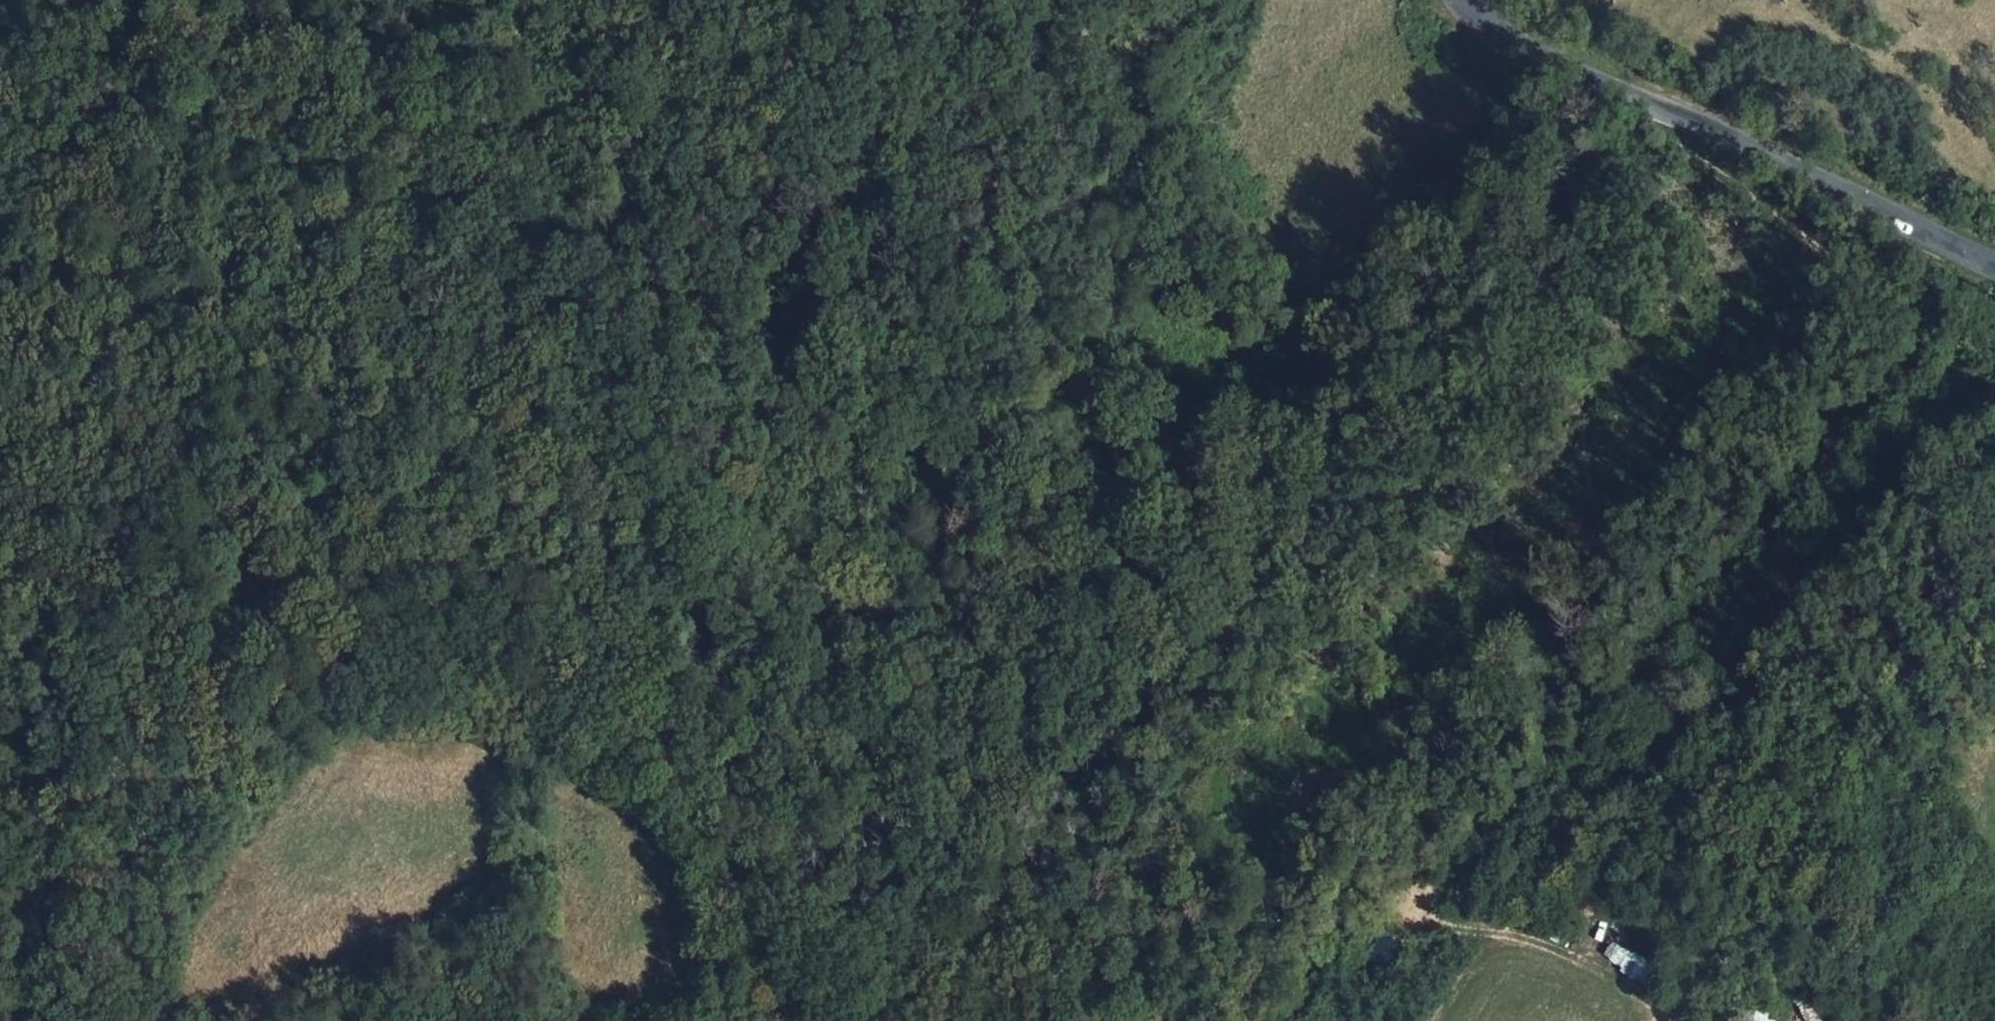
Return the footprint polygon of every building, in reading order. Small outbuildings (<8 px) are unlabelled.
[(1608,937),(1596,960),(1639,982),(1651,960),(1608,937)] [(1795,1020),(1825,1020),(1805,978),(1780,990),(1795,1020)]
